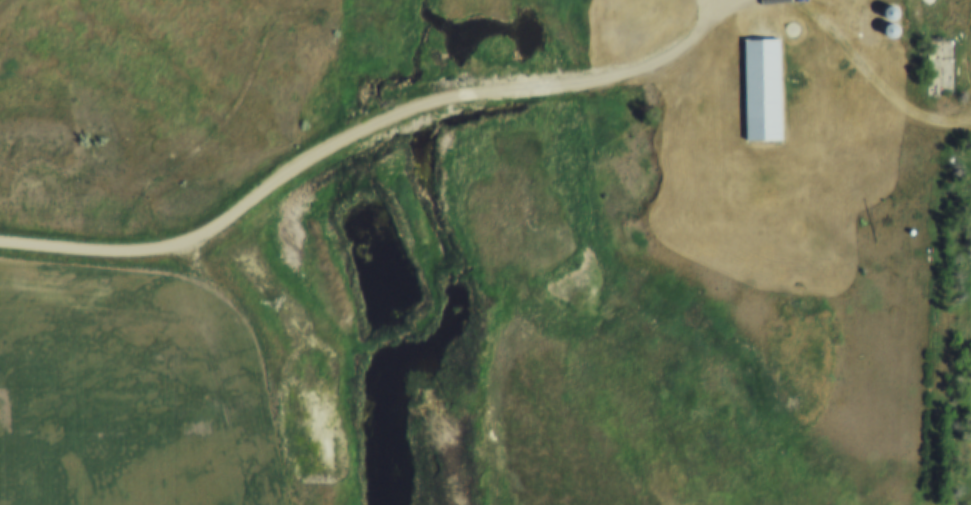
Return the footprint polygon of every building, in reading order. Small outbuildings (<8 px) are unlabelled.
[(883,24),(880,24),(878,23),(876,22),(875,20),(875,18),(875,15),(876,13),(877,12),(879,11),(882,11),(884,11),(886,12),(887,14),(888,16),(888,18),(888,20),(887,22),(885,23),(883,24)] [(884,28),(882,28),(879,28),(878,30),(876,31),(876,34),(876,36),(877,38),(878,40),(880,41),(882,41),(885,41),(887,40),(888,38),(889,36),(890,34),(889,32),(888,30),(886,28),(884,28)] [(737,145),(780,145),(779,40),(736,40),(737,145)] [(951,95),(952,42),(935,42),(935,52),(926,52),(926,95),(951,95)]
